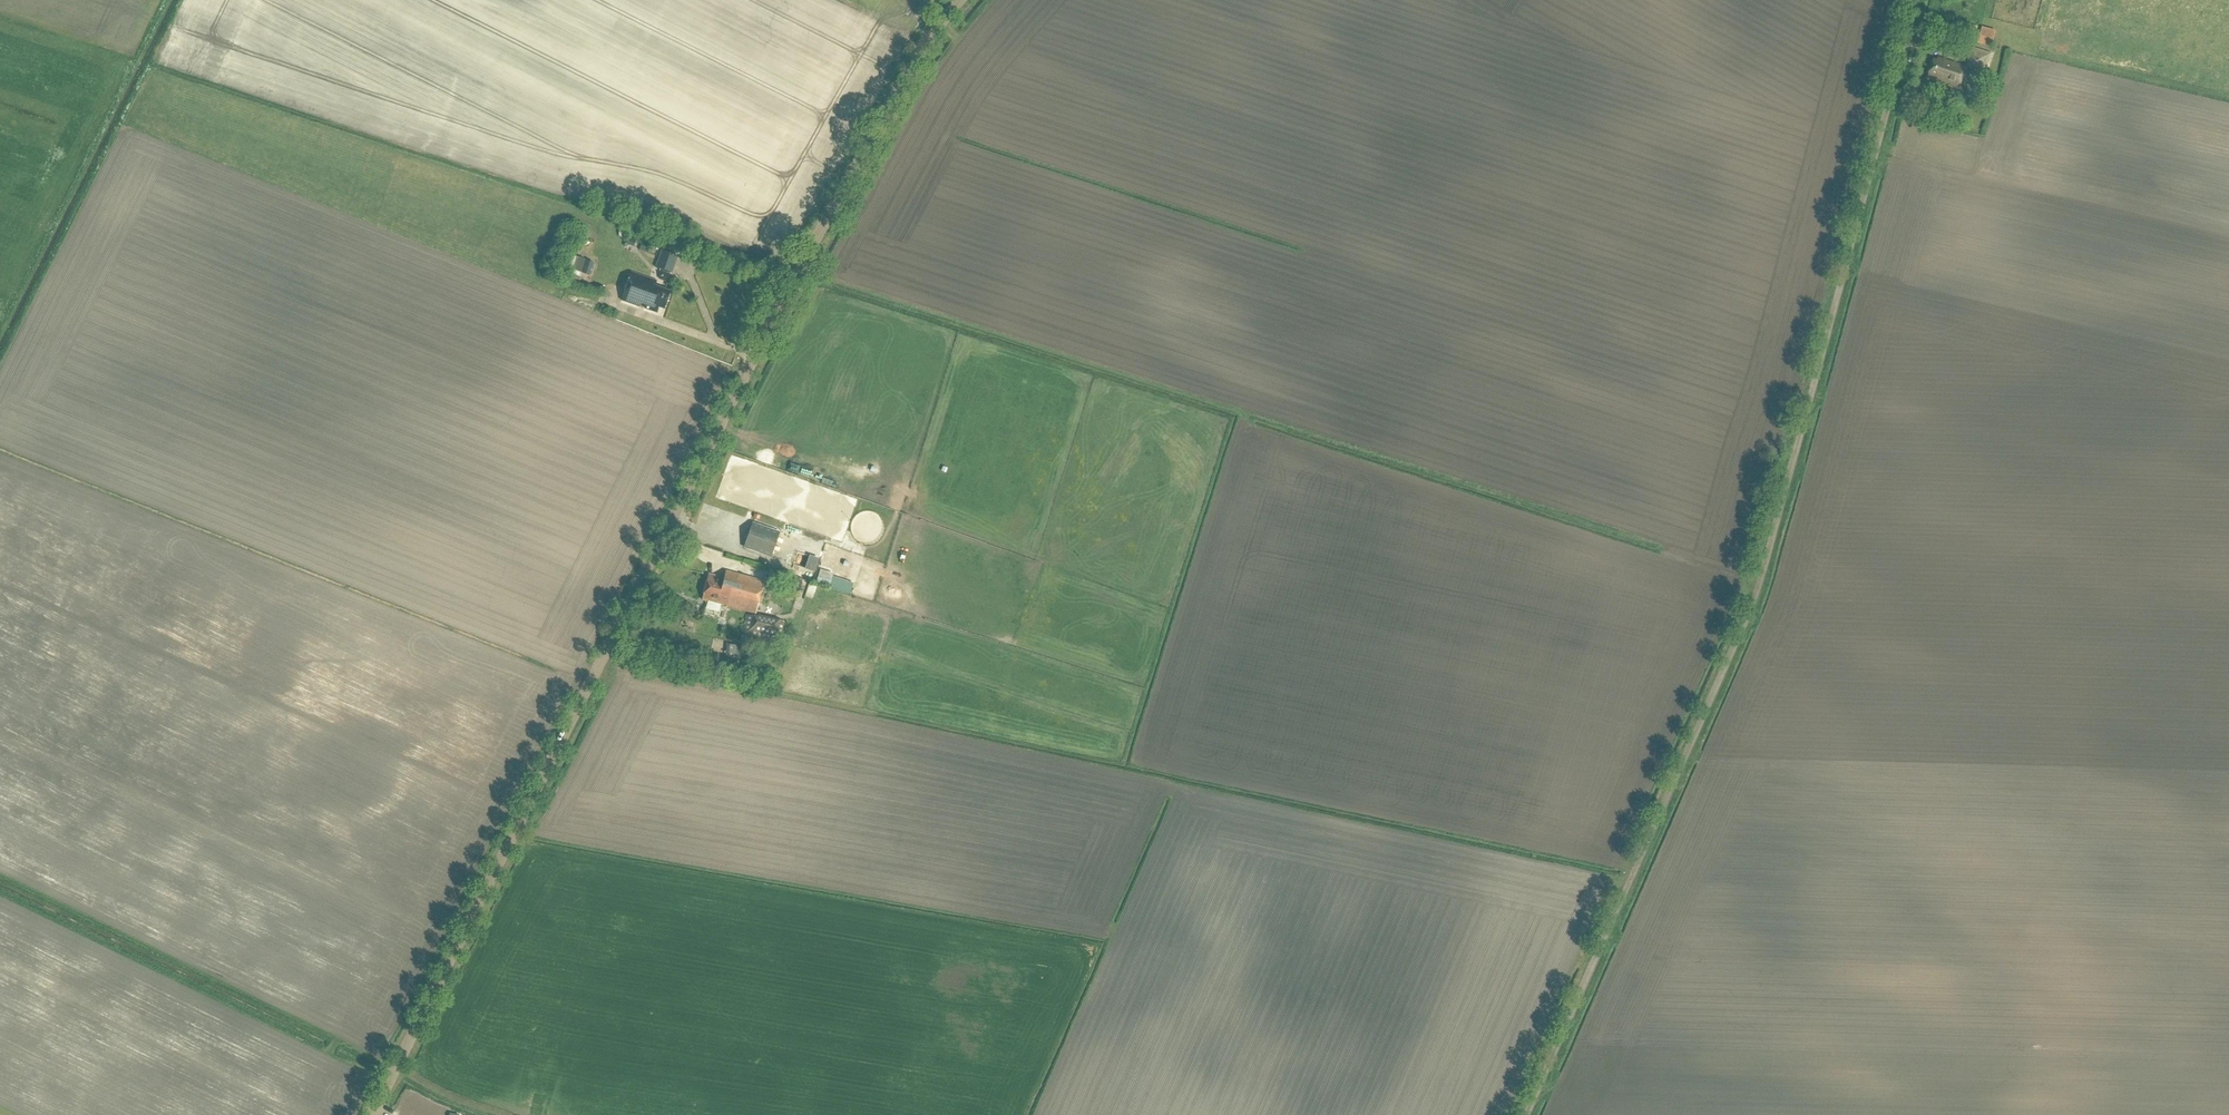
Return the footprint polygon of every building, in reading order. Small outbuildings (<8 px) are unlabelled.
[(1997,43),(1999,27),(1984,25),(1982,41),(1997,43)] [(1971,44),(1964,64),(1984,71),(1991,51),(1971,44)] [(1933,61),(1928,76),(1958,86),(1964,67),(1936,58),(1935,62),(1933,61)] [(636,248),(638,241),(630,239),(628,245),(636,248)] [(663,254),(657,270),(673,276),(679,261),(663,254)] [(582,274),(589,276),(594,263),(586,260),(582,274)] [(623,304),(658,316),(660,311),(666,313),(672,294),(656,289),(658,285),(633,276),(623,304)] [(744,546),(771,555),(778,535),(752,526),(744,546)] [(812,569),(817,557),(806,552),(801,564),(812,569)] [(701,600),(726,606),(733,581),(737,582),(739,575),(725,571),(723,578),(708,574),(701,600)] [(726,606),(755,614),(764,582),(739,575),(737,582),(733,581),(726,606)] [(742,634),(780,643),(784,622),(758,616),(757,617),(747,615),(742,634)]
